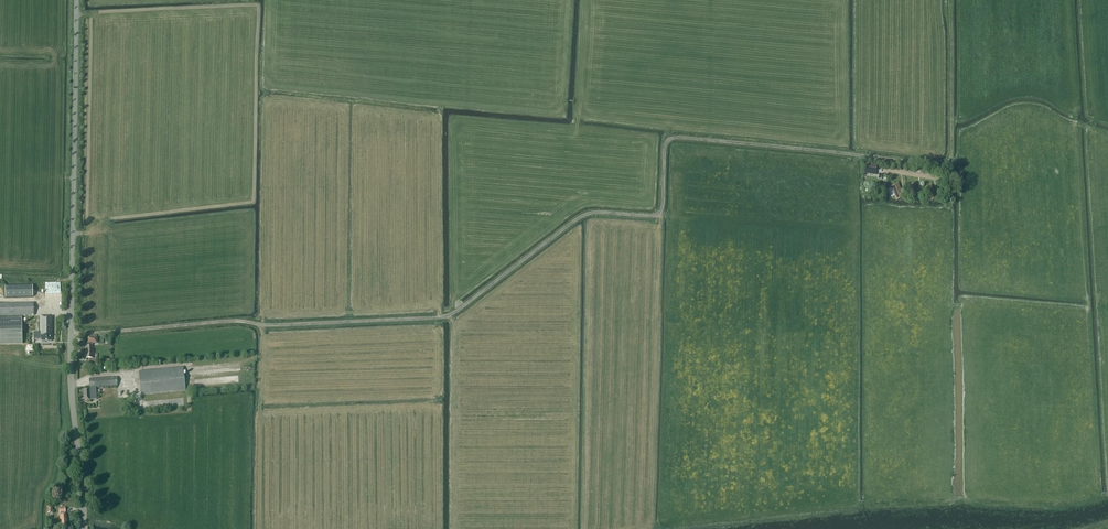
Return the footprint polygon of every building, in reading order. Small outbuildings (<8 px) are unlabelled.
[(904,198),(899,184),(891,187),(896,201),(904,198)] [(921,199),(915,184),(907,187),(913,202),(921,199)] [(937,199),(932,185),(924,188),(929,202),(937,199)] [(33,297),(33,286),(5,286),(5,297),(33,297)] [(20,319),(0,319),(0,343),(23,343),(22,315),(35,315),(35,303),(0,303),(0,316),(20,315),(20,319)] [(35,332),(35,339),(42,339),(42,341),(51,341),(51,335),(53,335),(53,317),(49,317),(49,316),(41,316),(40,332),(35,332)] [(86,350),(87,350),(87,357),(93,357),(93,351),(93,343),(97,343),(97,337),(89,337),(88,345),(86,344),(86,350)] [(182,369),(137,373),(139,394),(185,391),(182,369)] [(91,395),(91,400),(97,400),(114,399),(113,387),(117,386),(116,377),(89,379),(89,388),(87,388),(88,390),(84,390),(84,400),(90,399),(90,395),(91,395)]
